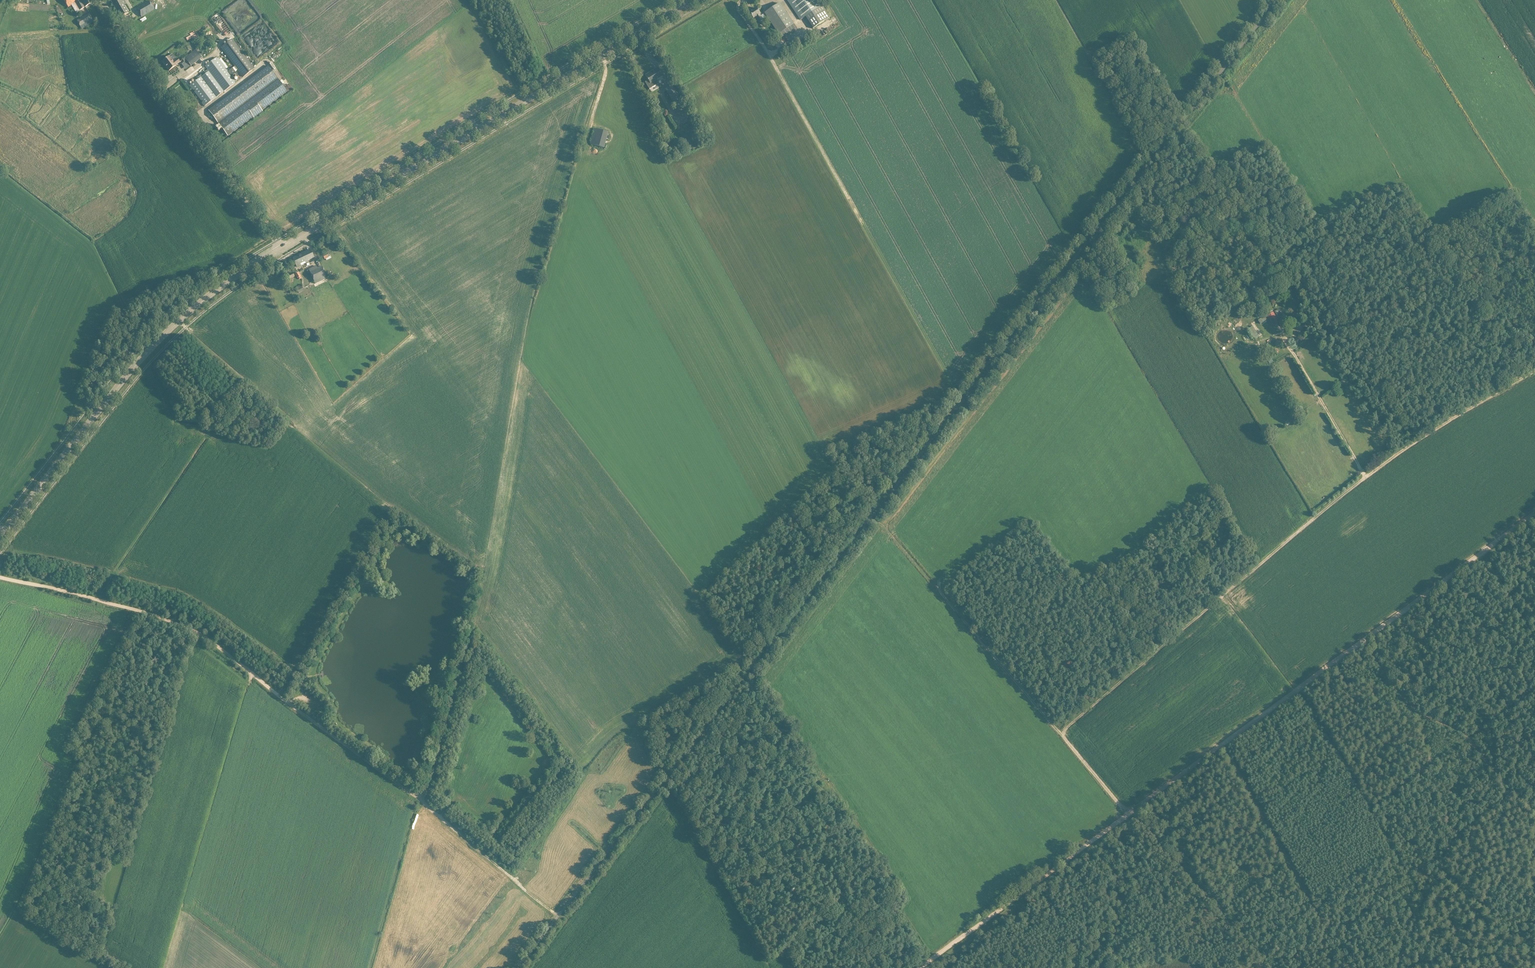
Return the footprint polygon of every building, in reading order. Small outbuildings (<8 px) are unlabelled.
[(88,6),(92,3),(90,0),(64,0),(68,7),(72,5),(76,13),(88,6)] [(121,18),(128,13),(121,0),(110,0),(121,18)] [(813,29),(830,18),(822,5),(818,0),(787,0),(800,20),(805,17),(813,29)] [(149,1),(136,8),(141,17),(154,9),(149,1)] [(756,8),(749,13),(752,17),(754,19),(756,18),(759,23),(764,20),(763,19),(767,17),(779,34),(786,29),(793,25),(794,24),(782,7),(780,3),(765,13),(765,14),(761,16),(760,15),(761,14),(756,8)] [(224,36),(232,30),(219,13),(211,18),(224,36)] [(63,28),(69,26),(66,14),(60,16),(63,28)] [(81,29),(90,24),(94,22),(89,14),(77,21),(81,29)] [(244,77),(255,69),(232,39),(221,47),(244,77)] [(191,66),(201,58),(198,54),(200,52),(198,49),(196,50),(184,58),(191,66)] [(169,56),(162,61),(169,71),(176,66),(176,65),(180,62),(177,59),(173,62),(169,56)] [(194,82),(190,86),(205,106),(209,103),(236,83),(230,75),(235,72),(232,68),(227,72),(217,57),(209,63),(205,66),(208,70),(209,71),(194,82)] [(268,66),(208,111),(228,136),(287,91),(268,66)] [(657,80),(663,76),(658,68),(646,75),(648,79),(648,80),(645,82),(649,89),(659,83),(657,80)] [(665,89),(676,106),(682,102),(672,85),(665,89)] [(590,144),(604,148),(609,132),(594,128),(590,144)] [(313,258),(310,251),(293,259),(297,267),(301,265),(300,264),(313,258)] [(315,284),(327,278),(322,266),(317,268),(316,266),(309,270),(315,284)] [(1274,326),(1279,323),(1273,311),(1267,314),(1274,326)] [(1259,337),(1253,326),(1249,328),(1255,339),(1259,337)] [(1298,348),(1315,336),(1313,333),(1296,345),(1298,348)] [(807,928),(801,933),(804,937),(807,935),(810,932),(807,928)]
